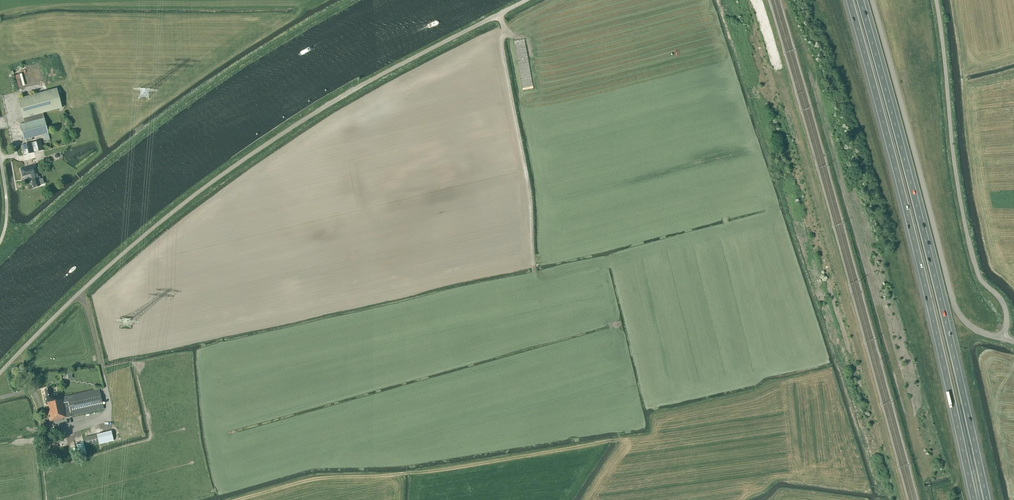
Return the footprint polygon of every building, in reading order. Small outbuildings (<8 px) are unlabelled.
[(20,125),(24,140),(48,133),(44,118),(43,113),(62,108),(57,88),(18,99),(25,123),(20,125)] [(18,146),(21,156),(26,154),(43,150),(40,140),(24,145),(18,146)] [(39,176),(36,165),(20,169),(22,177),(24,176),(25,179),(32,178),(34,187),(40,186),(40,185),(38,180),(41,179),(40,176),(39,176)] [(51,394),(50,388),(44,389),(47,400),(45,400),(50,422),(63,419),(63,418),(104,409),(99,389),(63,397),(62,392),(51,394)] [(101,433),(84,438),(86,446),(103,441),(101,433)]
